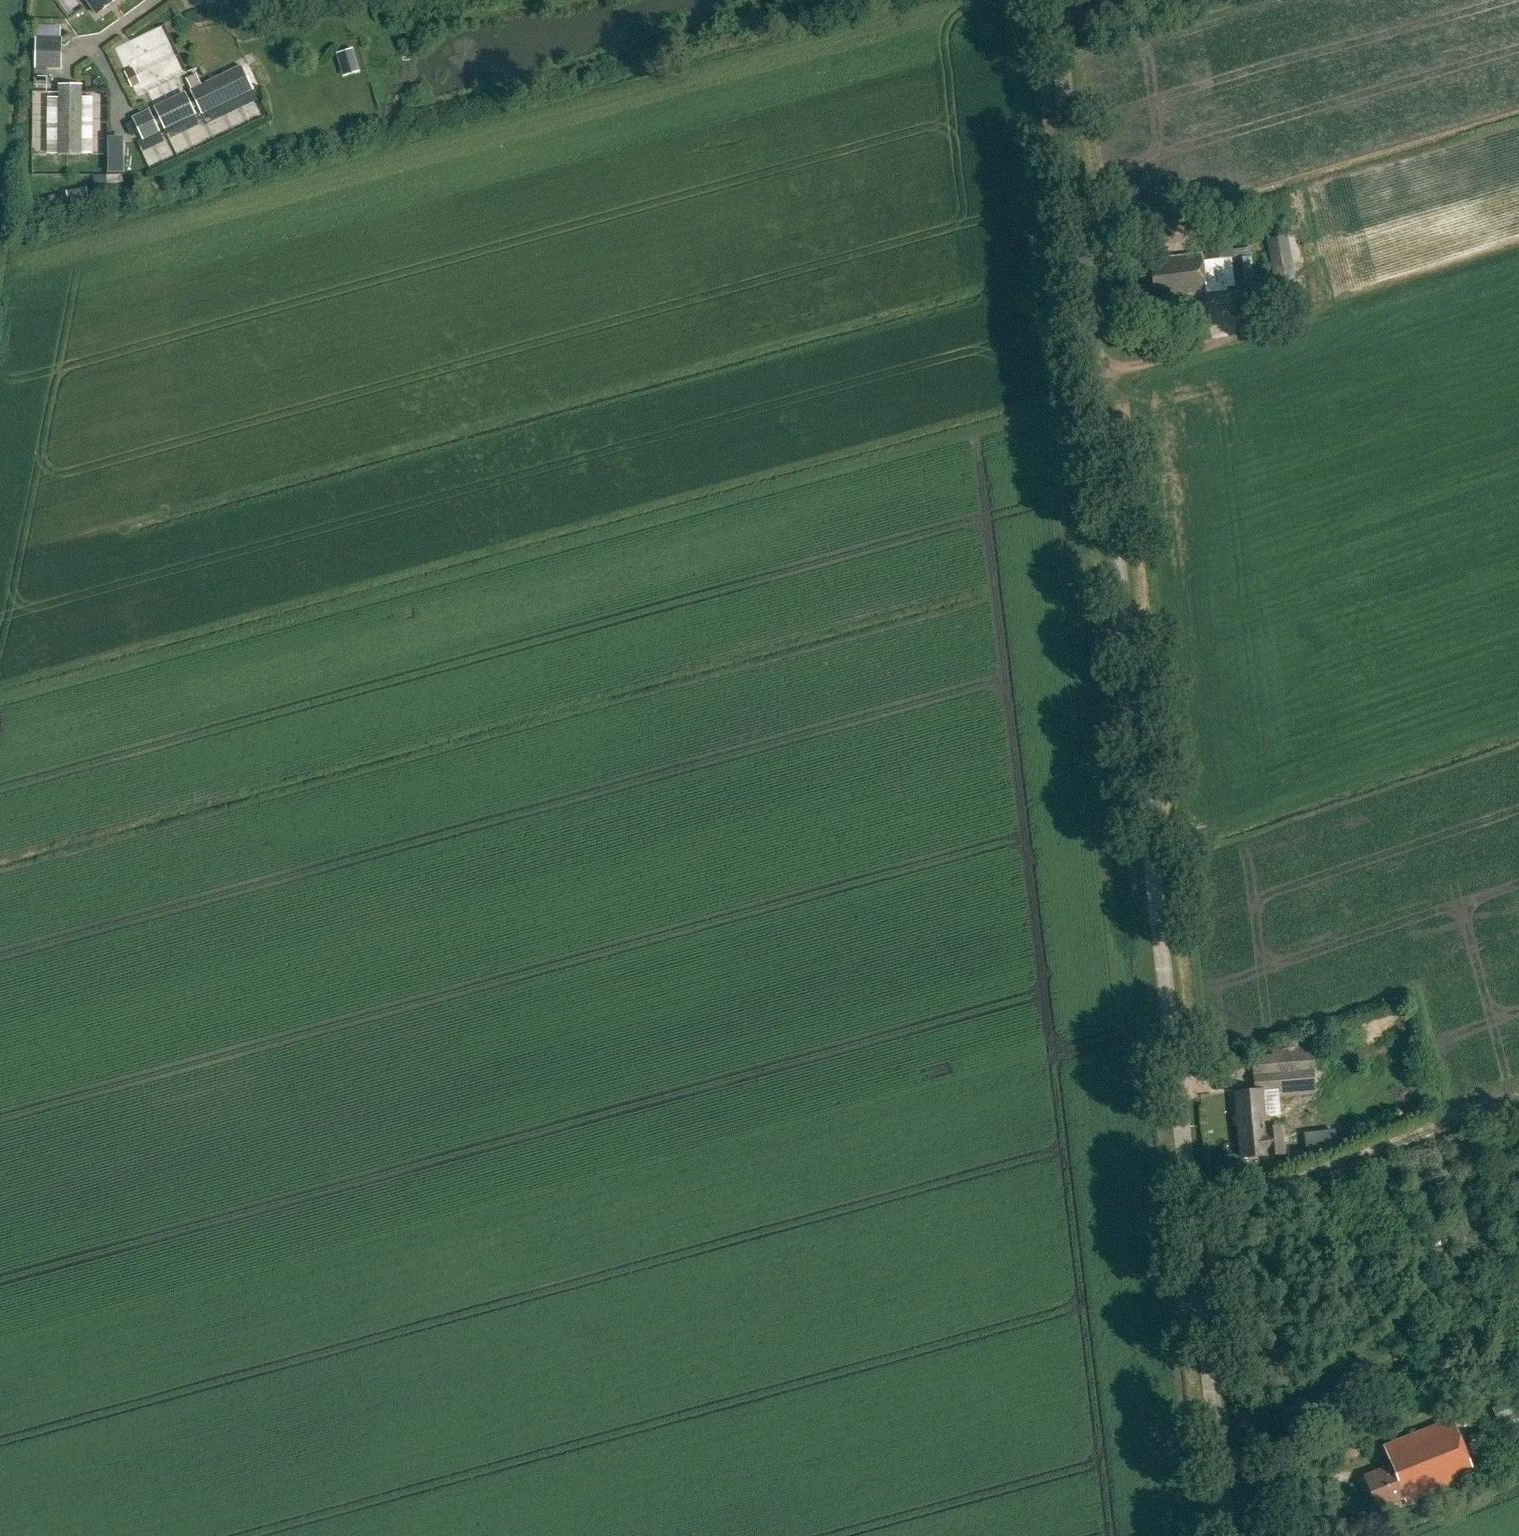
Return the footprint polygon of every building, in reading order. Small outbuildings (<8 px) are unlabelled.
[(96,14),(116,0),(86,0),(96,14)] [(61,38),(35,37),(34,85),(47,85),(48,69),(60,69),(61,38)] [(139,84),(131,67),(121,72),(129,89),(139,84)] [(58,84),(58,155),(82,155),(82,84),(58,84)] [(87,209),(84,188),(62,192),(66,212),(87,209)] [(1206,257),(1202,257),(1202,255),(1150,261),(1155,298),(1207,291),(1203,266),(1216,265),(1216,260),(1232,258),(1236,285),(1254,283),(1249,249),(1232,251),(1229,228),(1203,231),(1206,257)] [(1292,268),(1287,237),(1265,240),(1270,272),(1292,268)] [(1311,1053),(1274,1056),(1276,1090),(1278,1090),(1278,1097),(1315,1093),(1311,1053)] [(1261,1091),(1236,1093),(1242,1158),(1267,1155),(1283,1154),(1281,1127),(1268,1129),(1267,1116),(1263,1116),(1261,1091)] [(1489,1413),(1499,1437),(1518,1429),(1518,1417),(1513,1403),(1489,1413)] [(1391,1465),(1364,1476),(1377,1510),(1404,1499),(1406,1503),(1475,1476),(1453,1419),(1384,1446),(1391,1465)]
